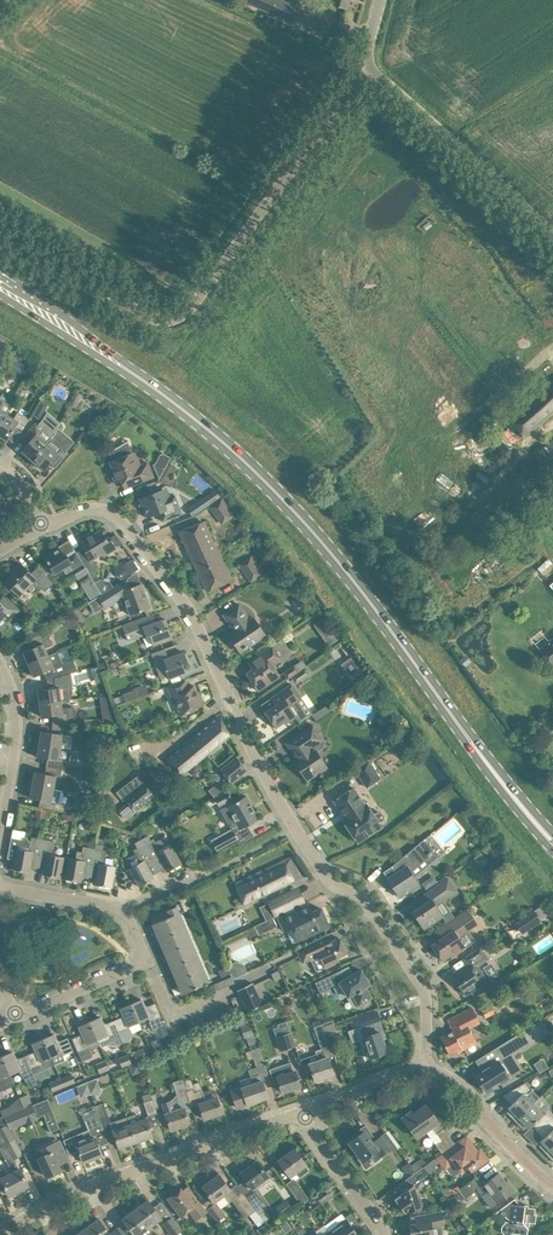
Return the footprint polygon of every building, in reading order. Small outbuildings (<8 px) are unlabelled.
[(248,4),(292,24),(300,8),(283,0),(250,0),(248,4)] [(350,0),(331,0),(330,4),(348,9),(350,0)] [(24,375),(29,366),(21,362),(16,371),(24,375)] [(45,376),(40,385),(49,390),(54,380),(45,376)] [(508,417),(524,436),(552,412),(552,380),(508,417)] [(6,414),(15,399),(3,392),(0,397),(0,425),(6,414)] [(73,395),(69,406),(72,407),(74,406),(78,396),(73,395)] [(45,409),(39,405),(34,415),(40,419),(45,409)] [(0,425),(0,437),(8,441),(12,433),(19,436),(29,418),(18,412),(14,418),(6,414),(0,425)] [(41,428),(36,423),(22,439),(28,444),(21,451),(32,460),(54,436),(56,433),(45,424),(41,428)] [(58,464),(68,452),(62,446),(63,444),(54,436),(32,460),(43,470),(53,459),(58,464)] [(535,454),(547,468),(552,462),(552,438),(535,454)] [(131,453),(128,455),(124,444),(128,441),(109,452),(109,453),(110,452),(114,460),(110,462),(117,481),(121,480),(125,488),(154,477),(148,462),(137,467),(131,453)] [(162,453),(157,463),(165,468),(171,457),(162,453)] [(166,499),(162,490),(150,494),(145,492),(142,498),(139,499),(141,501),(139,506),(143,508),(147,517),(159,512),(163,521),(182,513),(175,495),(166,499)] [(216,490),(188,509),(193,516),(221,497),(216,490)] [(230,505),(223,496),(209,506),(216,515),(230,505)] [(193,561),(217,551),(204,522),(180,531),(193,561)] [(83,563),(86,568),(89,572),(98,566),(94,559),(102,553),(104,556),(116,549),(109,537),(106,538),(101,530),(87,538),(86,535),(78,540),(83,548),(77,552),(83,563)] [(83,563),(77,552),(76,551),(75,551),(76,552),(68,557),(66,553),(63,555),(58,547),(43,556),(55,574),(63,569),(66,574),(83,563)] [(217,551),(193,561),(207,590),(230,580),(217,551)] [(132,558),(117,568),(123,578),(138,569),(132,558)] [(12,574),(5,582),(19,596),(35,580),(46,591),(53,584),(39,565),(31,573),(20,562),(10,573),(12,574)] [(259,563),(244,573),(251,582),(265,572),(259,563)] [(91,599),(101,592),(89,572),(86,568),(77,573),(80,579),(79,579),(82,584),(83,584),(86,589),(85,589),(91,598),(90,598),(91,599)] [(94,612),(104,606),(105,607),(111,603),(109,601),(122,592),(131,615),(150,607),(141,583),(130,587),(127,578),(98,596),(88,602),(94,612)] [(3,617),(7,622),(19,610),(3,594),(0,597),(0,620),(3,617)] [(253,617),(250,620),(239,604),(223,614),(234,630),(228,634),(232,640),(230,642),(234,647),(237,647),(240,652),(265,635),(257,622),(253,617)] [(165,618),(151,624),(148,616),(122,626),(128,640),(145,634),(146,636),(150,635),(153,645),(172,638),(165,618)] [(75,619),(68,617),(61,621),(64,625),(67,627),(71,628),(75,628),(78,626),(75,619)] [(48,655),(45,648),(53,644),(46,629),(42,631),(29,640),(32,648),(23,652),(26,659),(22,661),(24,666),(48,655)] [(331,634),(324,639),(327,643),(329,645),(336,640),(337,639),(333,633),(331,634)] [(539,649),(552,665),(552,638),(539,649)] [(248,661),(252,669),(246,673),(259,691),(277,678),(271,669),(273,668),(274,669),(274,668),(271,664),(275,662),(275,663),(282,658),(285,656),(290,652),(284,643),(281,639),(273,645),(273,644),(248,661)] [(183,664),(188,662),(184,651),(168,657),(165,649),(178,644),(178,643),(152,653),(161,678),(168,676),(169,678),(186,672),(183,664)] [(48,655),(24,666),(26,670),(30,669),(34,676),(43,672),(47,680),(62,676),(66,674),(72,673),(78,671),(73,660),(72,660),(62,663),(58,653),(57,652),(48,655)] [(464,656),(459,660),(465,667),(471,662),(464,656)] [(291,676),(299,671),(294,665),(287,670),(291,675),(288,678),(291,676)] [(103,682),(97,666),(90,669),(96,684),(103,682)] [(292,677),(294,675),(298,681),(309,674),(305,667),(299,671),(291,676),(292,677)] [(359,671),(353,675),(356,679),(358,682),(364,678),(365,677),(360,670),(359,671)] [(69,686),(64,687),(62,676),(47,680),(48,689),(38,690),(39,698),(34,699),(35,704),(61,701),(72,699),(69,686)] [(192,708),(203,704),(199,692),(197,693),(194,685),(188,687),(185,680),(168,686),(171,694),(174,693),(182,715),(193,711),(192,708)] [(133,688),(134,690),(137,698),(149,694),(146,684),(133,688)] [(298,722),(299,722),(312,713),(312,712),(307,716),(296,701),(301,698),(291,684),(271,697),(276,704),(265,712),(270,719),(269,720),(273,727),(275,726),(276,727),(284,722),(285,724),(295,717),(299,722),(298,722)] [(368,688),(360,686),(351,693),(354,698),(370,704),(376,700),(368,688)] [(133,690),(122,693),(125,701),(136,697),(133,690)] [(125,702),(123,695),(114,698),(116,705),(125,702)] [(108,696),(100,697),(104,722),(117,723),(108,696)] [(53,723),(69,724),(68,719),(75,718),(74,706),(62,708),(61,701),(35,704),(36,709),(40,708),(41,717),(52,715),(53,723)] [(192,737),(206,755),(230,735),(217,715),(192,737)] [(67,734),(69,724),(53,723),(51,732),(41,731),(40,739),(35,738),(35,743),(61,747),(71,749),(71,748),(73,735),(67,734)] [(317,751),(324,747),(325,742),(323,739),(313,724),(296,736),(286,742),(298,760),(295,762),(307,781),(327,767),(317,751)] [(135,730),(127,726),(124,733),(131,737),(135,730)] [(181,775),(206,755),(192,737),(183,745),(185,746),(181,750),(179,748),(167,758),(181,775)] [(71,749),(61,747),(35,743),(34,748),(38,749),(37,757),(47,759),(46,765),(62,768),(62,769),(67,770),(68,761),(69,761),(70,754),(72,755),(73,750),(71,750),(71,749)] [(405,763),(395,747),(375,760),(386,776),(405,763)] [(236,756),(221,769),(232,783),(247,770),(236,756)] [(369,760),(355,769),(367,787),(380,778),(369,760)] [(60,777),(62,769),(62,768),(46,765),(45,773),(35,771),(33,779),(29,779),(28,784),(54,789),(54,788),(56,776),(60,777)] [(95,774),(83,772),(82,780),(93,782),(95,774)] [(120,792),(135,811),(154,796),(144,783),(132,792),(128,787),(120,792)] [(54,788),(54,789),(28,784),(27,789),(31,789),(30,798),(40,800),(39,807),(64,811),(65,804),(62,803),(64,790),(54,788)] [(334,800),(345,817),(342,819),(358,842),(382,826),(379,822),(383,819),(384,816),(381,812),(378,812),(374,814),(366,803),(365,804),(353,787),(334,800)] [(219,806),(232,799),(228,791),(215,798),(219,806)] [(241,829),(259,819),(246,795),(221,810),(229,825),(236,822),(240,829),(241,829)] [(218,852),(243,839),(243,838),(239,840),(232,828),(211,840),(218,852)] [(37,869),(43,838),(31,836),(30,841),(28,840),(28,839),(27,838),(26,836),(24,836),(22,837),(21,837),(21,839),(11,837),(8,854),(7,858),(14,860),(13,869),(29,872),(30,868),(37,869)] [(165,868),(167,872),(181,864),(171,845),(170,845),(167,841),(158,846),(154,838),(150,840),(148,836),(141,839),(158,871),(165,868)] [(44,870),(43,875),(60,878),(64,857),(52,854),(54,841),(43,838),(37,869),(44,870)] [(400,897),(419,884),(410,870),(425,857),(431,864),(440,856),(427,842),(424,839),(424,838),(391,866),(396,873),(388,879),(400,897)] [(135,853),(126,858),(131,867),(129,868),(140,887),(151,880),(149,877),(152,875),(158,871),(141,839),(135,843),(137,847),(133,850),(135,853)] [(95,848),(89,879),(96,880),(95,884),(112,887),(116,866),(103,864),(106,850),(103,849),(104,845),(96,843),(95,848)] [(81,882),(82,877),(89,879),(95,848),(83,846),(82,852),(77,851),(76,859),(68,858),(65,879),(81,882)] [(481,853),(473,858),(475,861),(483,863),(486,861),(481,853)] [(245,906),(302,878),(292,856),(235,884),(245,906)] [(412,911),(424,929),(430,925),(431,926),(436,923),(435,921),(443,916),(434,902),(455,888),(448,878),(415,900),(416,900),(418,899),(422,905),(412,911)] [(427,879),(422,883),(426,889),(432,885),(427,879)] [(286,894),(268,902),(274,915),(292,907),(286,894)] [(178,984),(182,993),(212,980),(208,981),(179,913),(185,910),(181,902),(181,904),(150,917),(153,925),(154,924),(156,929),(155,929),(159,939),(160,938),(162,943),(161,943),(165,952),(166,952),(168,956),(167,957),(171,966),(172,966),(174,970),(173,971),(176,980),(178,979),(180,984),(178,984)] [(312,911),(308,904),(278,918),(285,931),(287,930),(293,943),(329,925),(325,916),(326,915),(326,913),(324,910),(323,909),(321,909),(321,907),(312,911)] [(452,956),(466,947),(459,936),(478,924),(468,908),(435,930),(436,931),(436,930),(447,923),(452,931),(432,945),(442,960),(451,954),(452,956)] [(522,934),(543,919),(535,910),(515,923),(522,934)] [(258,933),(259,935),(268,931),(264,922),(255,927),(258,933)] [(330,941),(327,934),(296,949),(303,962),(319,955),(325,967),(338,960),(337,957),(346,953),(339,937),(330,941)] [(478,976),(479,973),(482,971),(478,966),(488,959),(480,947),(463,958),(467,963),(455,972),(458,977),(455,979),(460,987),(459,989),(460,992),(462,993),(464,993),(466,995),(483,983),(478,976)] [(228,965),(228,967),(233,979),(248,972),(244,964),(236,961),(228,965)] [(352,993),(359,1004),(371,997),(365,986),(369,984),(361,969),(343,980),(339,971),(354,964),(353,963),(315,982),(320,992),(340,982),(348,996),(352,993)] [(231,973),(228,967),(219,971),(221,977),(231,973)] [(216,990),(234,982),(235,982),(231,975),(213,983),(216,990)] [(252,982),(238,989),(240,994),(248,1011),(263,1004),(252,982)] [(540,991),(532,996),(536,1003),(545,998),(540,991)] [(165,1025),(155,1002),(148,1006),(143,1004),(141,999),(131,1003),(139,1022),(148,1018),(154,1030),(160,1027),(164,1036),(151,1041),(154,1050),(172,1042),(165,1025)] [(129,1026),(139,1022),(131,1003),(120,1008),(123,1013),(121,1017),(114,1020),(123,1043),(123,1042),(129,1039),(132,1033),(130,1029),(129,1026)] [(491,1005),(482,1009),(486,1018),(495,1013),(491,1005)] [(449,1055),(464,1048),(463,1045),(475,1039),(469,1028),(480,1022),(472,1007),(458,1015),(461,1021),(450,1026),(452,1031),(440,1037),(449,1055)] [(381,1035),(384,1034),(379,1021),(380,1020),(377,1011),(359,1017),(362,1027),(360,1028),(366,1047),(364,1048),(367,1057),(369,1056),(369,1057),(387,1051),(381,1035)] [(321,1018),(324,1025),(334,1021),(332,1014),(321,1018)] [(249,1023),(246,1016),(246,1015),(239,1018),(242,1026),(241,1026),(244,1038),(246,1037),(250,1049),(256,1066),(248,1069),(253,1083),(242,1087),(241,1084),(230,1088),(236,1107),(267,1096),(262,1080),(270,1078),(259,1046),(258,1046),(250,1023),(249,1023)] [(123,1043),(114,1020),(106,1023),(102,1022),(100,1016),(89,1021),(100,1045),(100,1046),(107,1044),(118,1045),(123,1043)] [(320,1018),(311,1021),(319,1045),(329,1042),(323,1026),(322,1023),(320,1018)] [(289,1026),(288,1026),(286,1020),(280,1022),(282,1028),(275,1030),(278,1037),(276,1037),(281,1050),(296,1045),(291,1032),(289,1026)] [(100,1045),(89,1021),(79,1025),(81,1030),(80,1035),(72,1038),(78,1051),(88,1047),(89,1050),(100,1045)] [(337,1032),(333,1022),(323,1026),(327,1036),(337,1032)] [(483,1069),(475,1074),(486,1091),(489,1088),(490,1090),(497,1086),(496,1084),(511,1075),(501,1059),(511,1054),(512,1053),(517,1049),(520,1048),(529,1042),(522,1031),(477,1059),(483,1069)] [(51,1057),(61,1053),(62,1056),(73,1051),(68,1037),(60,1041),(56,1039),(53,1034),(43,1038),(51,1057)] [(51,1057),(43,1038),(33,1042),(35,1048),(33,1052),(26,1055),(34,1073),(48,1066),(54,1064),(51,1057)] [(333,1074),(328,1057),(327,1056),(326,1056),(323,1047),(315,1050),(318,1060),(303,1065),(305,1074),(312,1071),(315,1080),(333,1074)] [(137,1059),(146,1055),(143,1049),(134,1052),(137,1059)] [(36,1079),(34,1073),(26,1055),(19,1058),(14,1056),(12,1051),(2,1056),(10,1074),(19,1070),(21,1073),(30,1087),(38,1084),(36,1079)] [(128,1054),(118,1058),(122,1067),(131,1063),(128,1054)] [(10,1074),(2,1056),(0,1056),(0,1091),(14,1085),(10,1074)] [(96,1064),(100,1073),(110,1069),(106,1059),(96,1064)] [(291,1061),(269,1069),(274,1084),(279,1083),(282,1092),(284,1091),(285,1093),(292,1091),(291,1088),(300,1085),(295,1070),(294,1071),(291,1061)] [(546,1063),(537,1069),(539,1072),(548,1067),(546,1063)] [(60,1078),(64,1086),(75,1082),(71,1073),(60,1078)] [(204,1118),(222,1112),(217,1097),(206,1101),(199,1081),(193,1083),(190,1076),(180,1079),(187,1097),(188,1097),(191,1106),(199,1104),(204,1118)] [(52,1091),(64,1086),(60,1078),(49,1083),(52,1091)] [(179,1100),(187,1097),(180,1079),(173,1082),(179,1100)] [(97,1080),(87,1084),(90,1094),(101,1090),(97,1080)] [(524,1083),(502,1095),(505,1098),(506,1098),(513,1106),(506,1112),(515,1121),(533,1103),(540,1097),(532,1089),(531,1090),(524,1083)] [(87,1084),(77,1087),(81,1098),(90,1094),(87,1084)] [(157,1112),(151,1093),(142,1096),(144,1102),(143,1102),(148,1115),(157,1112)] [(19,1097),(24,1107),(32,1104),(27,1094),(19,1097)] [(19,1097),(9,1107),(11,1112),(24,1107),(19,1097)] [(48,1097),(30,1104),(36,1118),(44,1115),(48,1125),(57,1121),(48,1097)] [(189,1123),(184,1107),(174,1110),(171,1100),(162,1103),(165,1110),(157,1113),(161,1123),(168,1120),(171,1129),(181,1126),(182,1128),(188,1126),(188,1124),(189,1123)] [(95,1105),(104,1131),(112,1128),(104,1103),(95,1105)] [(529,1128),(532,1126),(537,1132),(552,1116),(552,1113),(546,1106),(546,1105),(539,1110),(533,1103),(515,1121),(523,1130),(527,1126),(529,1128)] [(36,1118),(30,1104),(21,1108),(27,1121),(36,1118)] [(436,1144),(442,1153),(455,1143),(426,1104),(413,1114),(411,1111),(402,1117),(417,1138),(432,1127),(442,1140),(436,1144)] [(0,1110),(0,1111),(2,1116),(11,1112),(9,1107),(0,1110)] [(21,1108),(5,1115),(10,1128),(27,1121),(21,1108)] [(127,1117),(136,1141),(153,1136),(147,1118),(138,1121),(135,1114),(127,1117)] [(107,1143),(103,1131),(97,1115),(85,1120),(89,1130),(73,1136),(80,1155),(79,1156),(82,1162),(90,1159),(90,1157),(101,1152),(99,1146),(107,1143)] [(552,1149),(552,1116),(537,1132),(543,1138),(540,1140),(542,1142),(538,1145),(547,1154),(552,1149)] [(119,1147),(136,1141),(127,1117),(113,1122),(115,1129),(113,1130),(119,1147)] [(362,1132),(349,1142),(363,1160),(376,1151),(380,1156),(390,1149),(393,1152),(398,1148),(396,1145),(386,1132),(376,1139),(365,1124),(359,1129),(362,1132)] [(22,1154),(7,1125),(0,1129),(0,1147),(13,1172),(0,1178),(9,1195),(28,1185),(20,1168),(19,1169),(13,1158),(22,1154)] [(480,1148),(477,1150),(467,1135),(436,1158),(445,1169),(446,1169),(448,1171),(450,1173),(453,1174),(456,1173),(459,1172),(461,1170),(468,1166),(472,1172),(489,1159),(480,1148)] [(59,1140),(37,1151),(40,1158),(39,1158),(47,1176),(60,1170),(57,1165),(68,1160),(59,1140)] [(290,1176),(306,1164),(295,1148),(278,1160),(290,1176)] [(411,1165),(410,1165),(415,1172),(424,1165),(427,1163),(422,1157),(411,1165)] [(433,1159),(423,1166),(425,1168),(429,1173),(439,1166),(433,1159)] [(260,1214),(265,1210),(268,1208),(254,1190),(270,1178),(257,1161),(241,1173),(254,1190),(246,1196),(260,1214)] [(429,1173),(425,1168),(423,1166),(412,1175),(417,1182),(429,1173)] [(456,1192),(462,1200),(477,1189),(491,1207),(514,1190),(507,1181),(506,1182),(499,1173),(481,1186),(475,1178),(456,1192)] [(208,1193),(201,1198),(208,1206),(209,1207),(207,1208),(217,1221),(225,1215),(215,1202),(215,1203),(214,1202),(223,1195),(226,1199),(233,1194),(230,1190),(230,1189),(219,1174),(211,1180),(210,1178),(202,1183),(204,1185),(203,1186),(208,1193)] [(309,1198),(294,1178),(286,1183),(301,1204),(309,1198)] [(260,1214),(246,1196),(237,1183),(236,1184),(243,1193),(236,1199),(248,1215),(250,1215),(256,1223),(262,1218),(259,1215),(260,1214)] [(413,1184),(394,1198),(404,1212),(408,1210),(409,1211),(421,1208),(420,1205),(422,1205),(419,1196),(417,1196),(415,1189),(413,1184)] [(196,1220),(207,1211),(193,1192),(187,1196),(181,1188),(179,1189),(177,1187),(170,1192),(172,1194),(167,1198),(181,1216),(189,1210),(196,1220)] [(321,1203),(330,1197),(324,1188),(315,1194),(321,1203)] [(515,1198),(494,1214),(505,1216),(507,1219),(509,1219),(509,1221),(505,1221),(505,1222),(503,1223),(502,1225),(501,1226),(501,1228),(501,1230),(502,1231),(503,1233),(504,1234),(506,1234),(508,1234),(509,1234),(511,1234),(512,1232),(527,1234),(529,1222),(535,1223),(536,1214),(534,1214),(535,1208),(528,1207),(528,1205),(524,1204),(524,1206),(520,1205),(515,1198)] [(135,1209),(149,1227),(161,1217),(148,1199),(135,1209)] [(149,1227),(135,1209),(122,1219),(132,1232),(128,1234),(151,1234),(153,1233),(153,1234),(154,1233),(149,1227)] [(409,1224),(410,1234),(433,1234),(432,1228),(444,1226),(442,1210),(424,1213),(414,1215),(416,1223),(409,1224)] [(332,1234),(351,1234),(356,1231),(354,1230),(360,1225),(351,1212),(344,1217),(345,1218),(336,1225),(337,1225),(329,1231),(332,1234)] [(162,1223),(172,1234),(175,1234),(182,1230),(172,1216),(162,1223)] [(461,1217),(454,1223),(460,1229),(467,1224),(461,1217)] [(99,1218),(86,1228),(91,1234),(111,1234),(110,1233),(99,1218)] [(294,1228),(300,1234),(301,1234),(306,1231),(300,1223),(294,1228)]
